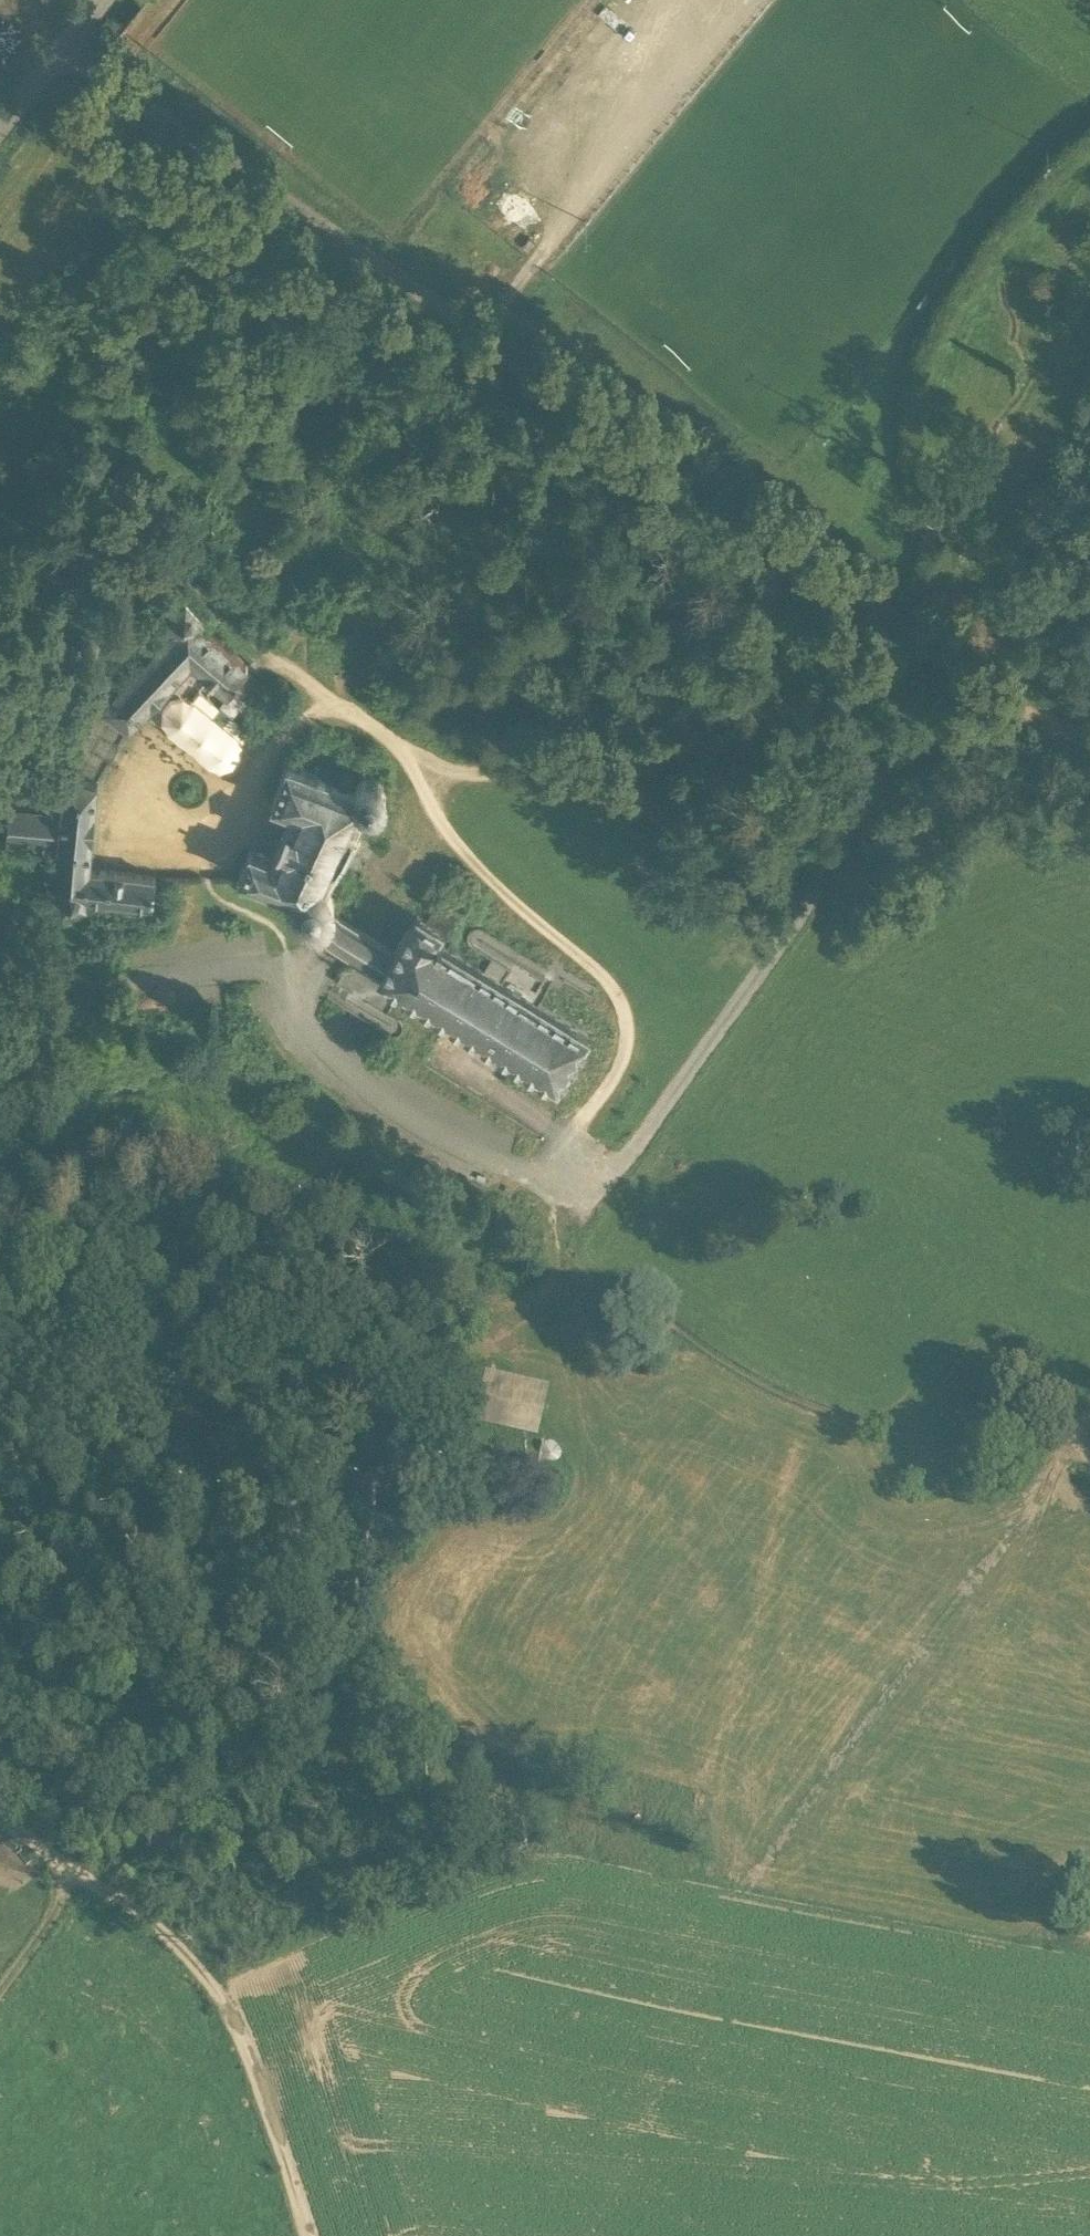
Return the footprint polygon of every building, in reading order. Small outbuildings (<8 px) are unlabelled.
[(190,661),(228,691),(250,663),(207,626),(201,621),(206,616),(185,594),(164,611),(172,623),(103,705),(130,725),(190,661)] [(331,885),(326,880),(328,878),(337,863),(348,868),(365,833),(354,828),(365,807),(366,808),(376,807),(381,803),(385,797),(387,791),(386,784),(382,777),(376,773),(369,772),(362,773),(354,779),(352,781),(285,755),(268,801),(289,809),(271,853),(247,845),(234,874),(285,893),(287,893),(287,896),(289,908),(294,915),(302,920),(312,921),(321,919),(328,914),(332,909),(335,897),(331,885)] [(86,894),(154,903),(157,873),(91,865),(100,783),(64,779),(61,810),(9,804),(5,843),(57,849),(64,880),(53,883),(59,907),(85,902),(86,894)] [(321,919),(312,921),(377,962),(377,967),(556,1077),(589,1025),(438,935),(445,920),(415,902),(391,941),(332,909),(328,914),(321,919)]
